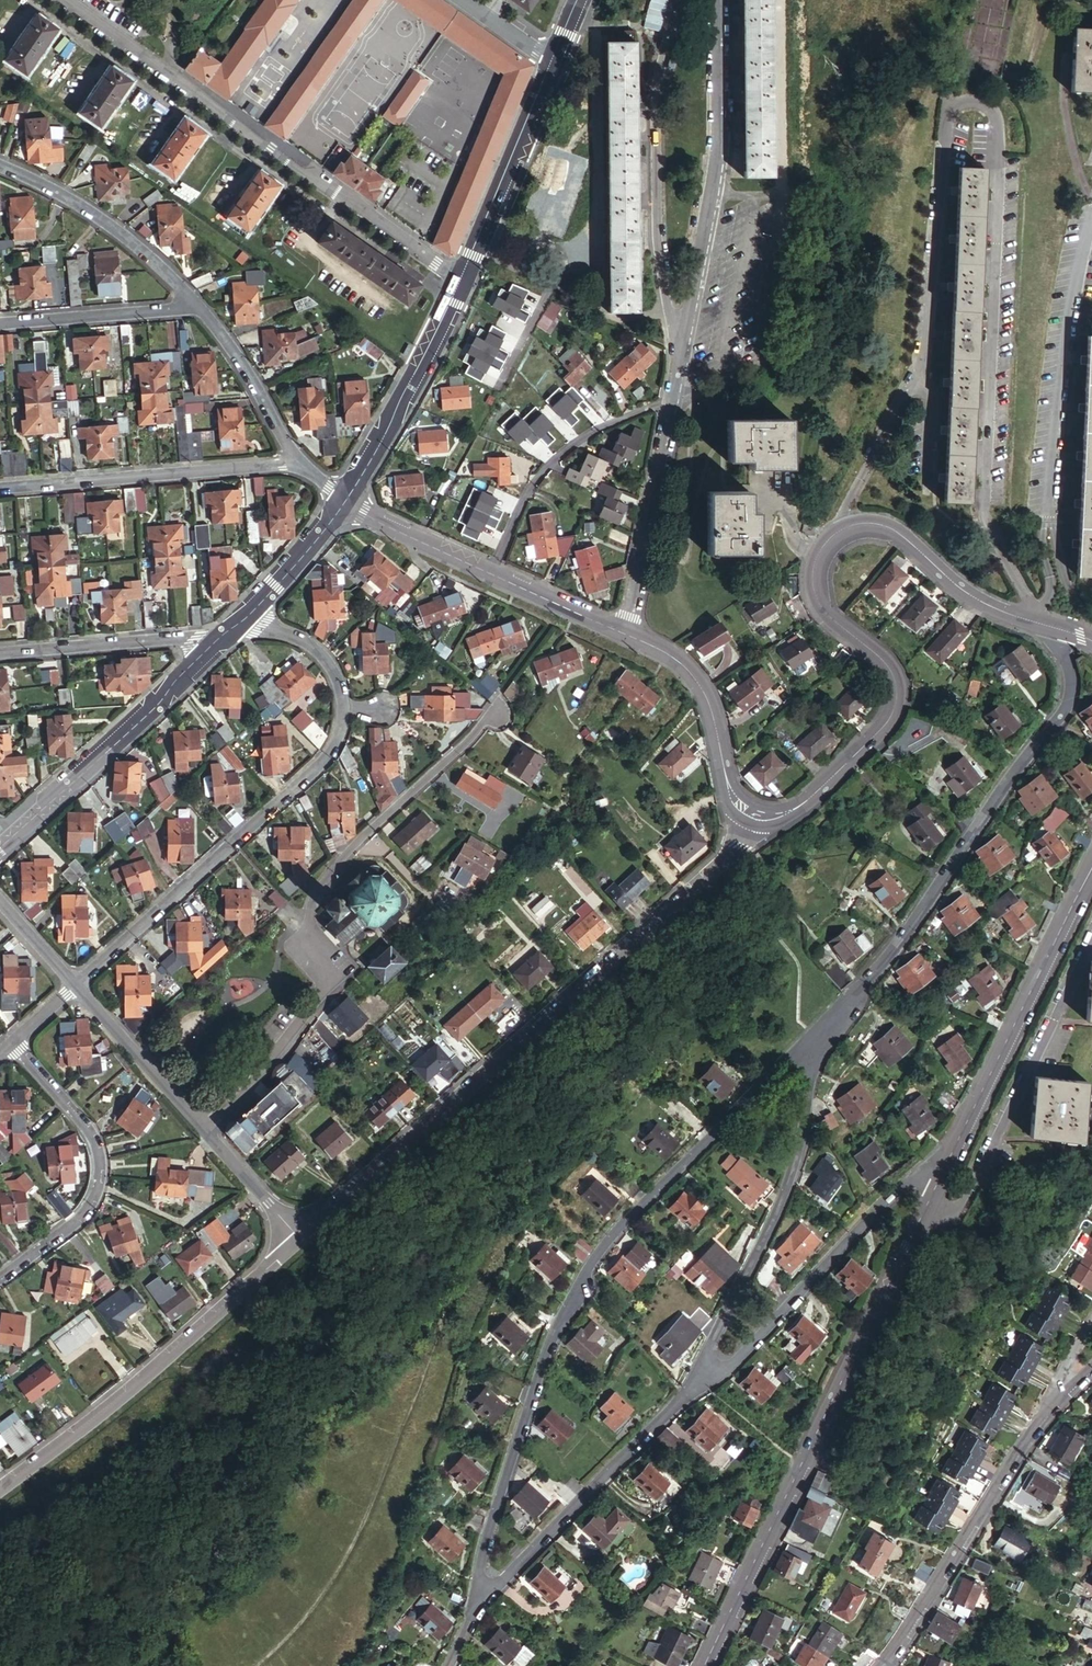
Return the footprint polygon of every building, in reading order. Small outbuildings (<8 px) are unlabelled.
[(185,70),(228,100),(267,45),(269,45),(295,7),(293,6),(298,0),(265,0),(245,30),(246,31),(222,66),(199,50),(190,63),(185,70)] [(265,126),(284,140),(382,0),(354,0),(265,126)] [(424,17),(436,0),(400,0),(424,17)] [(424,17),(444,31),(456,12),(438,0),(436,0),(424,17)] [(529,12),(537,0),(512,0),(529,12)] [(744,179),(774,178),(773,0),(743,0),(744,179)] [(463,45),(476,26),(456,12),(444,31),(463,45)] [(57,30),(37,16),(5,61),(25,75),(57,30)] [(505,74),(514,53),(476,26),(463,45),(505,74)] [(1076,26),(1074,90),(1091,90),(1091,27),(1076,26)] [(618,32),(618,43),(634,43),(633,32),(618,32)] [(634,43),(618,43),(607,44),(608,314),(638,313),(637,43),(634,43)] [(186,60),(190,63),(199,50),(196,48),(186,60)] [(505,74),(434,246),(449,257),(454,256),(533,66),(514,53),(505,74)] [(131,82),(111,68),(79,112),(99,126),(131,82)] [(427,83),(414,74),(412,73),(383,117),(397,126),(427,83)] [(18,106),(7,104),(5,123),(16,124),(18,106)] [(25,118),(25,139),(49,138),(48,122),(40,122),(40,118),(25,118)] [(205,133),(185,119),(153,164),(173,178),(205,133)] [(49,138),(25,139),(26,160),(27,160),(42,159),(42,166),(59,165),(57,143),(49,143),(49,138)] [(95,147),(88,142),(79,154),(87,159),(95,147)] [(341,164),(334,175),(354,189),(367,169),(352,158),(345,168),(341,164)] [(96,168),(97,184),(129,181),(128,170),(110,171),(110,166),(96,168)] [(985,169),(958,168),(958,188),(953,188),(952,196),(957,196),(956,236),(951,236),(950,244),(955,244),(954,284),(949,284),(948,292),(953,292),(952,333),(946,333),(946,341),(951,341),(949,380),(945,380),(944,388),(949,389),(947,428),(943,428),(942,436),(946,436),(945,475),(941,475),(940,483),(945,483),(944,502),(970,504),(985,169)] [(354,189),(373,203),(381,192),(377,190),(384,181),(367,169),(354,189)] [(279,186),(258,172),(227,216),(247,230),(279,186)] [(129,181),(97,184),(99,202),(113,201),(112,197),(130,195),(129,181)] [(148,209),(162,199),(156,191),(143,201),(148,209)] [(12,209),(13,222),(37,220),(35,199),(9,201),(10,209),(12,209)] [(155,205),(157,226),(180,224),(178,207),(171,207),(171,204),(155,205)] [(37,220),(13,222),(14,233),(16,233),(17,241),(18,241),(39,240),(37,220)] [(421,285),(331,222),(316,242),(407,305),(421,285)] [(180,224),(157,226),(160,246),(173,245),(175,245),(175,241),(182,240),(182,237),(180,224)] [(175,245),(173,245),(174,253),(189,252),(187,236),(182,237),(182,240),(175,241),(175,245)] [(0,243),(0,251),(18,249),(18,241),(17,241),(0,243)] [(96,276),(120,274),(118,253),(97,255),(97,263),(95,263),(96,276)] [(79,261),(67,262),(69,279),(80,278),(80,273),(89,272),(87,254),(78,255),(79,261)] [(43,267),(31,268),(34,298),(51,297),(50,283),(44,283),(43,267)] [(34,298),(31,268),(20,270),(21,285),(9,286),(10,299),(17,298),(17,300),(34,298)] [(231,283),(233,304),(256,301),(254,286),(265,284),(263,270),(244,272),(246,282),(231,283)] [(122,294),(120,274),(96,276),(98,289),(99,288),(100,296),(122,294)] [(209,275),(190,282),(197,289),(212,283),(209,275)] [(69,279),(71,307),(82,307),(80,278),(69,279)] [(308,297),(293,303),(297,312),(317,303),(308,297)] [(233,304),(235,324),(250,323),(249,318),(258,317),(256,301),(233,304)] [(516,320),(514,301),(488,303),(487,304),(480,304),(480,313),(488,313),(489,322),(516,320)] [(552,320),(555,316),(559,311),(552,306),(538,326),(545,331),(552,320)] [(557,324),(552,320),(545,331),(551,334),(557,324)] [(130,342),(129,325),(121,325),(122,343),(130,342)] [(292,346),(300,341),(299,333),(273,335),(273,330),(259,332),(261,349),(292,346)] [(188,351),(187,332),(179,333),(180,352),(188,351)] [(14,334),(5,335),(5,351),(15,351),(14,334)] [(1091,336),(1079,579),(1091,579),(1091,336)] [(109,337),(92,338),(94,369),(107,368),(106,349),(110,349),(109,337)] [(94,369),(92,338),(76,340),(77,351),(82,351),(83,370),(94,369)] [(293,358),(293,359),(316,350),(311,338),(292,346),(293,358)] [(380,360),(385,353),(365,338),(360,345),(380,360)] [(47,340),(34,341),(36,373),(49,372),(47,340)] [(494,364),(492,342),(465,344),(465,345),(458,346),(460,357),(466,357),(467,367),(494,364)] [(641,344),(629,356),(636,363),(629,370),(636,377),(655,359),(641,344)] [(292,346),(261,349),(263,366),(276,365),(276,360),(293,358),(292,346)] [(572,347),(557,361),(561,365),(564,362),(565,364),(577,352),(572,347)] [(583,358),(577,352),(565,364),(564,362),(561,365),(570,373),(565,378),(572,385),(574,387),(580,381),(578,379),(591,367),(586,361),(588,359),(585,356),(583,358)] [(153,394),(165,393),(163,377),(169,376),(169,375),(182,374),(180,353),(165,354),(150,355),(151,365),(153,394)] [(191,362),(192,375),(216,373),(214,353),(192,354),(193,361),(191,362)] [(636,363),(629,356),(610,374),(624,388),(636,377),(629,370),(636,363)] [(140,379),(141,395),(153,394),(151,365),(134,366),(135,380),(140,379)] [(570,373),(561,365),(559,367),(561,368),(545,382),(560,397),(571,386),(572,385),(565,378),(570,373)] [(49,372),(36,373),(39,404),(50,403),(50,386),(54,385),(53,372),(49,372)] [(26,388),(27,404),(38,404),(39,404),(36,373),(20,375),(21,388),(26,388)] [(216,373),(192,375),(193,388),(195,387),(196,392),(196,395),(209,393),(217,393),(216,373)] [(298,390),(300,411),(323,408),(322,395),(327,394),(325,380),(320,381),(320,379),(306,380),(307,389),(298,390)] [(117,381),(105,381),(105,396),(117,396),(117,381)] [(344,406),(368,404),(366,383),(342,386),(344,406)] [(66,386),(67,401),(68,409),(68,418),(79,418),(78,400),(77,401),(76,385),(66,386)] [(470,407),(468,387),(441,388),(441,389),(435,390),(436,400),(441,399),(442,409),(470,407)] [(515,390),(505,406),(514,411),(509,419),(518,425),(519,423),(521,425),(525,417),(523,416),(532,400),(515,390)] [(196,392),(184,393),(185,405),(204,403),(210,402),(209,393),(196,395),(196,392)] [(166,410),(165,393),(153,394),(156,424),(173,423),(172,410),(166,410)] [(139,426),(156,424),(153,394),(141,395),(143,413),(139,413),(139,426)] [(68,409),(67,401),(50,403),(51,410),(52,420),(57,419),(68,418),(68,409)] [(39,404),(41,433),(58,432),(57,419),(52,420),(51,410),(50,403),(39,404)] [(185,409),(185,415),(205,413),(204,403),(185,405),(185,409)] [(28,421),(27,404),(19,405),(21,435),(25,435),(24,422),(28,421)] [(25,435),(41,433),(39,404),(38,404),(27,404),(28,421),(24,422),(25,435)] [(370,424),(368,404),(344,406),(346,426),(352,426),(370,424)] [(514,411),(505,406),(501,413),(492,428),(499,433),(508,438),(509,439),(518,425),(509,419),(514,411)] [(221,430),(244,428),(242,408),(219,409),(221,430)] [(323,408),(300,411),(302,431),(317,429),(316,425),(325,424),(323,408)] [(189,462),(187,433),(185,415),(185,409),(175,410),(180,463),(189,462)] [(117,414),(118,425),(128,425),(127,413),(117,414)] [(788,419),(726,419),(726,460),(747,460),(747,467),(788,467),(788,419)] [(325,458),(338,456),(336,434),(335,427),(335,423),(325,424),(316,425),(317,429),(319,442),(324,441),(325,458)] [(116,441),(129,440),(128,425),(118,425),(114,425),(115,428),(116,441)] [(346,426),(335,427),(336,434),(353,432),(352,426),(346,426)] [(606,462),(616,466),(620,456),(633,461),(645,432),(633,427),(629,436),(619,432),(610,452),(601,447),(596,458),(606,462)] [(98,429),(100,459),(112,459),(111,441),(116,441),(115,428),(98,429)] [(246,448),(244,428),(221,430),(222,447),(231,446),(231,449),(246,448)] [(88,460),(100,459),(98,429),(82,431),(82,444),(87,444),(88,460)] [(447,451),(445,429),(418,432),(419,433),(412,433),(414,444),(419,444),(420,454),(447,451)] [(213,430),(200,432),(201,443),(214,442),(213,430)] [(200,432),(187,433),(189,462),(203,461),(201,443),(200,432)] [(508,438),(499,433),(497,437),(506,442),(508,438)] [(59,462),(71,461),(70,440),(58,441),(59,462)] [(14,478),(27,476),(26,453),(12,454),(14,478)] [(596,458),(586,453),(577,472),(567,468),(563,478),(583,487),(586,481),(588,477),(598,481),(606,462),(596,458)] [(0,455),(2,479),(14,478),(12,454),(0,455)] [(474,475),(488,475),(499,476),(499,485),(510,485),(510,477),(509,458),(488,458),(488,465),(474,465),(474,475)] [(425,496),(423,474),(396,476),(396,477),(389,477),(390,488),(396,488),(397,498),(425,496)] [(499,476),(488,475),(488,502),(510,501),(510,485),(499,485),(499,476)] [(262,477),(253,478),(254,495),(263,495),(262,477)] [(605,496),(597,515),(618,525),(627,505),(617,501),(621,491),(601,482),(599,487),(597,492),(605,496)] [(135,513),(135,514),(145,513),(143,488),(133,489),(135,513)] [(126,514),(135,514),(135,513),(133,489),(124,490),(126,514)] [(239,490),(223,492),(225,522),(238,521),(236,505),(240,504),(239,490)] [(705,551),(707,551),(712,551),(756,551),(755,510),(747,510),(747,491),(705,491),(705,551)] [(225,522),(223,492),(207,493),(208,507),(213,507),(214,522),(225,522)] [(83,493),(74,494),(75,511),(85,511),(83,493)] [(75,511),(74,494),(65,495),(62,495),(64,524),(76,523),(75,511)] [(271,521),(292,519),(290,498),(277,500),(277,504),(269,505),(271,521)] [(104,502),(106,532),(118,531),(117,515),(121,515),(120,501),(104,502)] [(94,533),(106,532),(104,502),(87,504),(88,518),(93,518),(94,533)] [(250,544),(258,543),(258,541),(258,537),(257,522),(256,511),(247,512),(250,544)] [(544,540),(554,538),(550,514),(530,516),(533,533),(543,532),(544,540)] [(281,539),(293,538),(292,519),(271,521),(257,522),(258,537),(272,536),(280,535),(281,539)] [(165,557),(177,556),(175,540),(180,539),(178,526),(163,528),(165,557)] [(195,546),(195,549),(196,548),(208,547),(206,527),(193,528),(194,545),(195,546)] [(153,558),(165,557),(163,528),(145,529),(147,543),(152,542),(153,558)] [(533,533),(528,534),(530,546),(535,545),(538,559),(558,556),(554,538),(544,540),(543,532),(533,533)] [(554,538),(558,556),(566,555),(576,534),(554,538)] [(62,558),(62,550),(66,550),(65,536),(49,538),(51,567),(63,566),(79,565),(78,556),(62,558)] [(51,567),(49,538),(32,540),(34,554),(38,554),(40,568),(51,567)] [(208,547),(196,548),(197,561),(211,560),(212,582),(235,581),(233,560),(225,561),(224,546),(208,547)] [(593,574),(603,572),(595,547),(576,552),(581,569),(590,566),(593,574)] [(371,549),(362,558),(365,561),(368,563),(376,554),(371,549)] [(402,577),(376,554),(368,563),(390,582),(402,593),(410,583),(412,582),(404,575),(402,577)] [(178,572),(177,556),(165,557),(168,586),(184,585),(183,571),(178,572)] [(168,586),(165,557),(153,558),(155,574),(150,574),(151,587),(168,586)] [(368,563),(365,561),(357,570),(360,572),(368,563)] [(382,591),(390,582),(368,563),(360,572),(368,579),(382,591)] [(891,564),(869,589),(883,602),(906,576),(891,564)] [(352,592),(357,588),(354,585),(337,586),(336,572),(331,568),(329,568),(326,567),(322,566),(318,565),(311,574),(307,579),(312,580),(324,581),(326,580),(327,591),(337,590),(337,592),(352,592)] [(65,582),(63,566),(51,567),(54,597),(81,595),(80,581),(65,582)] [(581,569),(577,569),(579,579),(583,578),(587,593),(592,592),(594,598),(607,595),(605,589),(607,588),(603,572),(593,574),(590,566),(581,569)] [(54,597),(51,567),(40,568),(41,584),(37,585),(38,599),(54,597)] [(623,577),(620,567),(605,571),(608,581),(623,577)] [(360,572),(357,570),(353,574),(364,584),(368,579),(360,572)] [(14,597),(12,577),(0,578),(0,597),(14,597)] [(324,581),(312,580),(313,619),(321,619),(326,619),(325,591),(324,581)] [(235,581),(212,582),(214,598),(222,598),(222,601),(236,600),(235,581)] [(402,593),(407,597),(416,588),(410,583),(402,593)] [(139,589),(111,591),(113,622),(127,621),(125,604),(140,603),(139,589)] [(338,609),(337,592),(337,590),(327,591),(325,591),(326,619),(326,630),(335,629),(335,619),(338,619),(338,617),(342,617),(341,609),(338,609)] [(113,622),(111,591),(94,593),(95,607),(99,607),(101,623),(113,622)] [(95,607),(94,593),(83,594),(83,608),(95,607)] [(460,593),(444,598),(447,607),(438,611),(442,620),(467,611),(460,593)] [(767,594),(747,607),(754,618),(757,623),(778,611),(767,594)] [(149,595),(140,596),(143,631),(152,630),(149,595)] [(914,632),(935,607),(928,601),(922,595),(901,619),(914,632)] [(54,597),(38,599),(39,607),(54,605),(54,597)] [(444,598),(443,599),(419,607),(422,614),(426,626),(442,620),(438,611),(447,607),(444,598)] [(928,601),(935,607),(938,604),(931,598),(928,601)] [(408,600),(396,615),(402,621),(416,608),(408,600)] [(26,607),(14,607),(15,622),(27,621),(26,607)] [(747,607),(740,612),(747,623),(754,618),(747,607)] [(54,609),(46,610),(46,623),(55,623),(54,609)] [(211,610),(200,611),(201,626),(204,626),(212,622),(211,610)] [(190,611),(191,627),(201,626),(200,611),(190,611)] [(426,626),(422,614),(414,617),(418,629),(426,626)] [(316,638),(319,641),(326,630),(326,619),(321,619),(312,636),(316,638)] [(517,620),(501,626),(504,636),(495,640),(498,649),(523,639),(517,620)] [(940,666),(967,634),(953,621),(926,653),(940,666)] [(778,638),(768,623),(763,626),(772,641),(778,638)] [(730,639),(720,624),(693,641),(703,656),(730,639)] [(504,636),(501,626),(476,635),(476,636),(483,654),(498,649),(495,640),(504,636)] [(363,634),(357,627),(350,633),(351,649),(354,649),(362,648),(363,656),(363,673),(363,674),(376,673),(374,645),(376,638),(376,633),(363,634)] [(483,654),(476,636),(468,639),(468,641),(470,648),(470,651),(472,658),(483,654)] [(386,637),(376,638),(374,645),(386,645),(386,637)] [(498,649),(501,655),(501,656),(526,647),(523,639),(498,649)] [(813,657),(803,640),(782,653),(790,667),(793,664),(796,668),(813,657)] [(374,645),(376,673),(388,672),(386,645),(374,645)] [(1019,646),(1002,659),(1008,666),(1020,681),(1037,667),(1019,646)] [(553,666),(558,680),(579,677),(576,657),(559,659),(560,663),(553,666)] [(105,666),(106,679),(137,676),(150,675),(152,674),(151,659),(122,661),(122,665),(105,666)] [(536,683),(558,680),(553,666),(560,663),(559,659),(533,663),(536,683)] [(1006,668),(1008,666),(1002,659),(991,668),(997,675),(1006,668)] [(258,660),(248,665),(261,686),(266,681),(263,676),(258,660)] [(279,695),(306,671),(298,663),(271,686),(279,695)] [(769,669),(766,672),(776,688),(780,685),(769,669)] [(49,686),(58,685),(57,670),(48,671),(49,686)] [(314,681),(306,671),(279,695),(274,700),(282,710),(314,681)] [(612,687),(625,697),(631,689),(638,695),(645,687),(625,671),(612,687)] [(757,677),(767,693),(776,688),(766,672),(757,677)] [(480,681),(494,693),(501,683),(487,673),(480,681)] [(125,694),(141,693),(151,684),(150,675),(137,676),(106,679),(107,691),(124,690),(125,694)] [(728,696),(737,710),(742,707),(745,712),(762,700),(762,699),(768,695),(767,693),(757,677),(728,696)] [(228,705),(226,681),(220,681),(220,679),(210,680),(212,701),(216,701),(216,706),(228,705)] [(470,685),(488,700),(494,693),(480,681),(479,682),(475,679),(470,685)] [(973,681),(968,679),(965,690),(963,697),(974,701),(979,685),(978,684),(975,688),(970,685),(973,681)] [(240,680),(226,681),(228,705),(241,704),(242,704),(240,680)] [(502,695),(509,703),(520,690),(512,681),(502,695)] [(869,696),(856,684),(834,705),(846,718),(848,717),(856,725),(862,720),(854,711),(869,696)] [(271,703),(274,700),(279,695),(271,686),(269,700),(271,703)] [(452,707),(467,708),(468,690),(452,690),(451,686),(432,687),(432,695),(424,695),(423,707),(452,707)] [(631,689),(625,697),(646,714),(659,698),(645,687),(638,695),(631,689)] [(0,690),(0,705),(9,705),(8,689),(0,690)] [(68,690),(57,690),(58,705),(69,704),(68,690)] [(408,700),(408,707),(423,707),(424,695),(413,695),(408,700)] [(271,703),(267,707),(276,717),(283,711),(282,710),(274,700),(271,703)] [(962,700),(959,712),(967,714),(971,703),(962,700)] [(923,703),(921,714),(936,718),(939,707),(923,703)] [(228,705),(229,719),(239,720),(241,704),(228,705)] [(1017,727),(1009,715),(1001,704),(984,716),(1001,740),(1018,727),(1017,727)] [(1078,715),(1091,733),(1091,705),(1078,715)] [(452,707),(423,707),(423,719),(451,719),(452,707)] [(302,712),(292,721),(301,731),(310,722),(302,712)] [(1013,712),(1009,715),(1017,727),(1022,724),(1013,712)] [(50,737),(72,736),(70,717),(56,718),(56,723),(49,723),(50,737)] [(301,731),(310,741),(320,732),(310,722),(301,731)] [(229,741),(236,734),(226,723),(219,729),(229,741)] [(285,725),(273,727),(273,735),(274,735),(286,734),(285,725)] [(819,725),(804,739),(796,747),(799,750),(808,760),(831,738),(819,725)] [(9,750),(9,749),(7,727),(0,728),(0,750),(9,750)] [(203,728),(185,730),(187,758),(188,758),(200,757),(198,738),(203,737),(203,728)] [(185,730),(184,730),(173,731),(176,770),(179,770),(189,769),(189,767),(188,758),(187,758),(185,730)] [(228,742),(218,730),(211,736),(222,747),(228,742)] [(389,731),(382,732),(385,745),(391,745),(389,731)] [(385,745),(382,732),(372,733),(374,774),(387,773),(385,745)] [(799,733),(789,742),(794,748),(796,747),(804,739),(799,733)] [(274,735),(276,763),(281,763),(281,771),(289,770),(286,734),(274,735)] [(274,735),(273,735),(262,736),(264,760),(262,760),(262,765),(276,763),(274,735)] [(73,756),(72,736),(50,737),(51,753),(59,753),(59,757),(73,756)] [(670,779),(693,758),(681,744),(679,746),(673,739),(663,748),(669,755),(658,765),(670,779)] [(236,774),(249,768),(228,742),(222,747),(216,752),(220,763),(223,773),(224,773),(236,772),(236,774)] [(391,786),(399,797),(407,789),(399,772),(398,744),(391,745),(385,745),(387,773),(387,778),(390,784),(391,786)] [(338,758),(347,774),(357,768),(345,746),(343,748),(341,752),(339,756),(338,757),(338,758)] [(543,759),(523,747),(509,771),(529,782),(543,759)] [(10,780),(10,776),(23,774),(23,757),(9,758),(9,750),(0,750),(0,765),(0,766),(1,781),(10,780)] [(798,751),(807,761),(808,760),(799,750),(798,751)] [(803,765),(807,761),(798,751),(794,755),(803,765)] [(767,753),(747,772),(760,786),(781,767),(767,753)] [(979,780),(970,768),(961,758),(945,770),(962,793),(979,780)] [(116,761),(116,764),(120,798),(132,798),(128,759),(121,760),(116,761)] [(128,759),(132,798),(143,796),(141,766),(142,766),(142,759),(128,759)] [(211,763),(212,774),(223,773),(220,763),(211,763)] [(1091,790),(1091,780),(1088,775),(1080,764),(1063,775),(1080,799),(1091,790)] [(974,765),(970,768),(979,780),(983,777),(974,765)] [(10,780),(1,781),(0,766),(0,799),(11,798),(10,782),(10,780)] [(167,782),(173,792),(178,787),(181,784),(174,770),(164,776),(167,782)] [(237,782),(236,774),(236,772),(224,773),(226,802),(227,802),(232,801),(238,801),(237,782)] [(760,786),(747,772),(742,777),(755,791),(760,786)] [(224,773),(223,773),(212,774),(212,775),(214,795),(214,803),(226,802),(224,773)] [(214,795),(212,775),(206,775),(204,777),(205,793),(207,795),(214,795)] [(493,792),(463,775),(453,792),(491,813),(498,803),(490,798),(493,792)] [(1034,818),(1056,801),(1039,778),(1020,792),(1032,807),(1028,810),(1034,818)] [(929,780),(921,791),(925,795),(934,784),(929,780)] [(143,796),(132,798),(154,809),(160,804),(173,792),(167,782),(160,787),(157,784),(143,796)] [(238,801),(232,801),(232,806),(241,806),(242,804),(241,782),(237,782),(238,801)] [(375,801),(382,812),(399,797),(391,786),(375,801)] [(350,794),(339,795),(341,822),(341,834),(342,834),(352,833),(350,794)] [(341,822),(339,795),(326,796),(328,823),(330,823),(341,822)] [(304,796),(296,801),(303,813),(312,808),(304,796)] [(605,806),(603,800),(585,805),(587,812),(605,806)] [(914,824),(907,828),(924,851),(941,838),(924,816),(929,812),(922,803),(907,814),(914,824)] [(1063,813),(1056,808),(1050,818),(1035,829),(1044,835),(1049,832),(1049,833),(1063,813)] [(239,823),(243,820),(233,809),(229,812),(239,823)] [(957,809),(951,816),(965,826),(965,827),(971,820),(957,809)] [(229,812),(224,816),(235,828),(239,823),(229,812)] [(92,813),(78,814),(79,842),(92,841),(90,820),(93,820),(92,813)] [(437,828),(422,813),(394,840),(408,854),(437,828)] [(79,842),(78,814),(66,814),(68,843),(79,842)] [(965,826),(951,816),(944,824),(957,835),(965,826)] [(1091,832),(1091,820),(1087,817),(1082,826),(1091,832)] [(122,818),(115,825),(123,837),(128,832),(131,830),(122,818)] [(232,829),(223,819),(216,825),(225,835),(232,829)] [(1030,832),(1032,827),(1033,823),(1027,820),(1024,830),(1030,832)] [(141,821),(134,827),(140,839),(147,836),(141,821)] [(335,848),(346,844),(347,844),(342,834),(341,834),(341,822),(330,823),(330,831),(332,838),(335,848)] [(123,837),(115,825),(107,832),(115,844),(123,837)] [(166,863),(181,862),(181,861),(179,834),(178,825),(166,827),(168,856),(166,856),(166,863)] [(704,843),(689,826),(665,847),(680,864),(704,843)] [(134,827),(131,830),(128,832),(133,843),(140,839),(134,827)] [(181,861),(181,862),(193,861),(191,833),(189,833),(189,827),(180,828),(181,834),(179,834),(181,861)] [(288,831),(286,828),(271,829),(272,841),(277,841),(278,861),(290,860),(288,831)] [(299,887),(302,884),(304,883),(308,878),(302,860),(301,841),(307,840),(306,830),(288,831),(290,860),(292,878),(299,887)] [(575,837),(570,831),(557,843),(562,849),(575,837)] [(1057,843),(1049,833),(1049,832),(1044,835),(1032,844),(1050,868),(1066,854),(1057,843)] [(347,844),(355,837),(352,833),(342,834),(347,844)] [(1072,841),(1086,850),(1091,842),(1078,833),(1072,841)] [(992,877),(1014,859),(996,837),(978,851),(990,867),(986,869),(992,877)] [(336,852),(335,848),(332,838),(324,841),(330,853),(336,852)] [(1061,840),(1057,843),(1066,854),(1070,852),(1061,840)] [(492,861),(464,844),(453,862),(481,878),(492,861)] [(563,862),(553,850),(541,860),(551,872),(563,862)] [(133,864),(142,891),(153,888),(145,862),(136,851),(128,858),(133,864)] [(51,858),(32,859),(32,863),(35,900),(47,900),(45,872),(52,871),(51,858)] [(424,858),(412,868),(419,876),(431,866),(424,858)] [(278,861),(290,876),(292,878),(290,860),(278,861)] [(22,912),(31,921),(42,910),(35,902),(35,900),(32,863),(20,864),(22,902),(27,908),(22,912)] [(925,863),(920,871),(933,879),(938,871),(925,863)] [(131,864),(121,868),(125,879),(127,886),(124,886),(127,896),(142,891),(133,864),(131,864)] [(366,868),(342,889),(343,890),(336,896),(335,896),(330,900),(329,900),(328,899),(327,899),(326,899),(325,900),(324,901),(324,902),(324,904),(325,905),(323,906),(334,918),(326,925),(343,945),(365,926),(375,926),(381,932),(401,913),(400,912),(403,909),(405,907),(406,905),(406,903),(406,900),(405,897),(404,895),(402,893),(403,891),(386,873),(385,874),(378,867),(376,866),(373,865),(370,865),(368,866),(366,868)] [(77,879),(78,878),(67,867),(59,874),(70,885),(77,879)] [(125,879),(121,868),(112,871),(115,882),(125,879)] [(649,883),(637,870),(618,886),(630,900),(649,883)] [(886,874),(868,887),(886,909),(903,896),(886,874)] [(289,896),(299,887),(292,878),(290,876),(279,886),(289,896)] [(630,900),(618,886),(608,894),(623,911),(633,903),(630,900)] [(238,920),(237,891),(222,892),(222,898),(225,898),(225,921),(227,921),(238,920)] [(249,891),(237,891),(238,920),(238,929),(239,931),(245,938),(252,933),(253,919),(249,919),(249,891)] [(285,902),(276,892),(268,899),(278,909),(284,903),(285,902)] [(1018,936),(1033,925),(1021,910),(1025,907),(1019,899),(1017,901),(1010,893),(994,906),(992,907),(987,918),(995,919),(1001,914),(1011,928),(1018,936)] [(76,901),(76,896),(62,896),(63,909),(76,909),(76,908),(76,901)] [(551,905),(545,898),(532,910),(538,917),(551,905)] [(957,937),(979,920),(962,898),(944,912),(955,927),(952,930),(957,937)] [(1060,905),(1045,898),(1041,906),(1055,913),(1060,905)] [(454,913),(440,900),(433,907),(446,920),(454,913)] [(178,908),(173,912),(179,922),(184,918),(183,914),(178,908)] [(59,938),(76,937),(76,909),(63,909),(63,930),(59,930),(59,938)] [(76,909),(76,937),(93,937),(93,929),(88,929),(87,909),(76,909)] [(607,927),(593,911),(567,934),(581,950),(607,927)] [(433,924),(423,913),(411,923),(422,934),(433,924)] [(238,920),(227,921),(227,931),(239,931),(238,929),(238,920)] [(182,966),(188,965),(188,951),(187,951),(185,923),(173,924),(173,921),(164,922),(165,934),(173,934),(174,952),(167,958),(177,971),(182,966)] [(188,951),(199,951),(197,922),(185,923),(187,951),(188,951)] [(884,923),(879,930),(891,938),(897,931),(884,923)] [(481,933),(476,927),(464,938),(471,944),(481,933)] [(1018,936),(1011,928),(1008,930),(1014,939),(1018,936)] [(846,929),(829,941),(847,964),(863,952),(871,946),(862,934),(854,939),(846,929)] [(189,970),(197,981),(206,972),(228,951),(223,940),(203,956),(199,951),(188,951),(188,965),(189,970)] [(405,963),(390,947),(370,965),(385,982),(405,963)] [(5,953),(1,953),(3,990),(0,990),(0,1011),(16,1010),(15,994),(13,963),(9,963),(9,952),(5,953)] [(551,968),(537,952),(512,975),(526,990),(551,968)] [(160,964),(170,976),(177,971),(167,958),(160,964)] [(922,972),(926,969),(917,958),(898,972),(903,977),(900,980),(910,993),(927,980),(922,972)] [(13,963),(15,994),(27,993),(26,962),(13,963)] [(842,993),(843,992),(851,985),(854,982),(836,963),(824,974),(842,993)] [(985,1002),(1001,992),(990,976),(993,975),(988,967),(969,980),(985,1002)] [(125,1004),(137,1004),(136,975),(137,969),(117,970),(117,986),(124,986),(125,1004)] [(137,1004),(149,1004),(148,975),(136,975),(137,1004)] [(489,985),(466,1006),(479,1020),(503,1000),(489,985)] [(368,1021),(347,999),(329,1016),(351,1038),(368,1021)] [(134,1037),(146,1026),(137,1004),(125,1004),(125,1019),(120,1020),(134,1037)] [(479,1020),(466,1006),(443,1026),(456,1041),(479,1020)] [(984,1024),(999,1031),(1003,1022),(988,1015),(984,1024)] [(87,1020),(76,1020),(75,1021),(78,1063),(80,1063),(81,1075),(102,1073),(100,1058),(94,1058),(93,1055),(90,1054),(87,1020)] [(61,1065),(78,1063),(75,1021),(58,1023),(61,1065)] [(890,1026),(874,1044),(880,1049),(876,1052),(888,1064),(904,1047),(897,1041),(902,1037),(890,1026)] [(955,1071),(970,1060),(959,1044),(962,1042),(956,1034),(937,1048),(955,1071)] [(435,1045),(412,1066),(425,1081),(449,1060),(435,1045)] [(303,1062),(294,1053),(285,1065),(291,1072),(303,1062)] [(291,1072),(310,1095),(318,1087),(323,1082),(304,1061),(303,1062),(291,1072)] [(244,1152),(310,1095),(291,1072),(285,1065),(274,1075),(280,1082),(234,1122),(230,1122),(227,1125),(225,1130),(244,1152)] [(736,1085),(723,1073),(716,1066),(700,1082),(721,1101),(736,1085)] [(728,1067),(723,1073),(736,1085),(741,1079),(728,1067)] [(1036,1078),(1030,1138),(1083,1143),(1089,1082),(1036,1078)] [(384,1096),(396,1111),(414,1095),(401,1081),(384,1096)] [(859,1087),(841,1101),(845,1106),(841,1109),(850,1122),(869,1109),(864,1102),(868,1099),(859,1087)] [(11,1156),(31,1139),(26,1133),(24,1098),(28,1098),(27,1090),(12,1092),(11,1132),(11,1156)] [(127,1131),(144,1109),(153,1097),(142,1090),(123,1116),(120,1114),(114,1122),(127,1131)] [(951,1114),(959,1103),(943,1090),(935,1102),(951,1114)] [(12,1092),(0,1092),(0,1103),(1,1110),(1,1120),(0,1121),(0,1143),(11,1132),(12,1092)] [(911,1122),(919,1133),(934,1122),(923,1107),(927,1104),(920,1095),(901,1110),(911,1122)] [(378,1127),(396,1111),(384,1096),(365,1113),(378,1127)] [(154,1115),(144,1109),(127,1131),(137,1138),(154,1115)] [(660,1109),(650,1120),(657,1126),(668,1136),(671,1133),(678,1125),(660,1109)] [(819,1126),(826,1137),(840,1129),(832,1115),(825,1119),(826,1122),(819,1126)] [(350,1140),(334,1122),(314,1139),(331,1157),(350,1140)] [(915,1136),(919,1133),(911,1122),(906,1125),(915,1136)] [(668,1136),(657,1126),(643,1142),(664,1160),(678,1145),(668,1136)] [(77,1155),(75,1133),(58,1141),(59,1147),(60,1175),(72,1174),(71,1156),(77,1155)] [(671,1133),(668,1136),(678,1145),(681,1142),(671,1133)] [(303,1156),(288,1140),(264,1162),(279,1178),(303,1156)] [(863,1167),(872,1179),(887,1167),(876,1153),(880,1150),(873,1141),(854,1155),(863,1167)] [(60,1175),(59,1147),(46,1148),(48,1176),(60,1175)] [(735,1184),(749,1168),(739,1159),(736,1162),(729,1155),(720,1164),(728,1171),(724,1174),(735,1184)] [(827,1155),(822,1162),(829,1166),(834,1160),(827,1155)] [(147,1175),(155,1176),(157,1158),(149,1158),(147,1175)] [(155,1176),(154,1181),(204,1187),(205,1173),(184,1170),(184,1173),(166,1171),(167,1159),(157,1158),(155,1176)] [(829,1166),(822,1162),(814,1173),(821,1178),(818,1183),(816,1182),(810,1190),(827,1201),(840,1183),(829,1166)] [(868,1182),(872,1179),(863,1167),(860,1170),(868,1182)] [(773,1189),(749,1168),(735,1184),(746,1194),(742,1199),(748,1205),(757,1195),(763,1200),(773,1189)] [(0,1175),(0,1179),(2,1182),(14,1180),(17,1178),(16,1172),(0,1175)] [(14,1180),(2,1182),(11,1192),(23,1191),(32,1183),(24,1172),(17,1178),(14,1180)] [(632,1177),(620,1188),(632,1200),(643,1190),(632,1177)] [(211,1200),(213,1188),(204,1187),(154,1181),(153,1193),(211,1200)] [(594,1181),(581,1196),(603,1216),(617,1200),(606,1191),(594,1181)] [(840,1183),(827,1201),(829,1203),(842,1185),(840,1183)] [(609,1187),(606,1191),(617,1200),(620,1197),(609,1187)] [(52,1188),(46,1197),(64,1219),(72,1213),(73,1212),(52,1188)] [(11,1192),(15,1220),(26,1219),(23,1191),(11,1192)] [(15,1220),(11,1192),(0,1194),(0,1214),(1,1214),(1,1222),(15,1220)] [(688,1198),(683,1194),(669,1210),(691,1229),(705,1213),(700,1209),(694,1203),(688,1198)] [(697,1200),(691,1194),(688,1198),(694,1203),(697,1200)] [(704,1205),(697,1200),(694,1203),(700,1209),(704,1205)] [(727,1210),(723,1207),(717,1213),(721,1217),(727,1210)] [(127,1218),(115,1222),(116,1226),(129,1222),(127,1218)] [(217,1220),(204,1230),(217,1247),(222,1243),(222,1242),(229,1237),(217,1220)] [(116,1226),(125,1254),(137,1250),(129,1222),(116,1226)] [(246,1224),(229,1237),(222,1242),(222,1243),(233,1258),(253,1244),(251,1240),(256,1237),(246,1224)] [(791,1235),(809,1252),(819,1240),(802,1224),(791,1235)] [(105,1230),(109,1229),(108,1225),(99,1227),(103,1239),(108,1238),(105,1230)] [(113,1258),(125,1254),(116,1226),(109,1229),(105,1230),(108,1238),(113,1258)] [(204,1230),(203,1228),(194,1234),(199,1241),(175,1258),(188,1275),(212,1257),(209,1253),(217,1247),(204,1230)] [(788,1274),(809,1252),(791,1235),(776,1250),(783,1257),(787,1262),(782,1268),(788,1274)] [(591,1248),(578,1238),(568,1252),(581,1262),(591,1248)] [(708,1252),(726,1269),(733,1262),(715,1245),(708,1252)] [(565,1265),(556,1256),(545,1246),(530,1261),(551,1280),(566,1265),(565,1265)] [(137,1250),(125,1254),(125,1255),(133,1264),(139,1259),(137,1250)] [(561,1251),(556,1256),(565,1265),(570,1260),(561,1251)] [(721,1274),(726,1269),(708,1252),(693,1267),(685,1276),(697,1287),(699,1285),(705,1291),(707,1292),(714,1286),(712,1284),(721,1274)] [(1085,1256),(1072,1276),(1091,1289),(1091,1260),(1085,1256)] [(778,1263),(782,1268),(787,1262),(783,1257),(778,1263)] [(630,1292),(643,1276),(632,1267),(622,1258),(609,1273),(630,1292)] [(836,1276),(849,1288),(857,1295),(874,1276),(864,1267),(861,1270),(851,1260),(836,1276)] [(66,1295),(69,1266),(63,1265),(63,1263),(51,1262),(50,1274),(56,1274),(54,1294),(66,1295)] [(632,1267),(643,1276),(646,1273),(635,1263),(632,1267)] [(672,1268),(668,1272),(672,1276),(675,1279),(682,1271),(675,1265),(673,1267),(672,1268)] [(86,1268),(69,1266),(66,1295),(67,1295),(78,1297),(81,1276),(85,1277),(86,1268)] [(767,1288),(777,1278),(766,1268),(756,1279),(767,1288)] [(725,1278),(721,1274),(712,1284),(714,1286),(707,1292),(709,1295),(725,1278)] [(105,1293),(114,1287),(105,1275),(96,1282),(105,1293)] [(157,1276),(145,1285),(171,1319),(195,1301),(183,1286),(166,1299),(159,1289),(164,1285),(157,1276)] [(1044,1299),(1039,1306),(1040,1306),(1061,1320),(1065,1313),(1063,1312),(1072,1299),(1050,1286),(1042,1298),(1044,1299)] [(857,1295),(849,1288),(843,1294),(851,1301),(857,1295)] [(103,1304),(101,1302),(95,1308),(117,1335),(119,1336),(127,1330),(120,1321),(143,1303),(133,1290),(125,1296),(107,1309),(103,1304)] [(107,1309),(125,1296),(122,1290),(103,1304),(107,1309)] [(1040,1306),(1039,1306),(1035,1313),(1034,1313),(1026,1325),(1046,1338),(1054,1327),(1056,1327),(1061,1320),(1040,1306)] [(541,1309),(535,1320),(547,1325),(552,1315),(541,1309)] [(672,1326),(690,1342),(701,1330),(710,1318),(700,1309),(689,1321),(682,1315),(672,1326)] [(74,1316),(51,1333),(47,1336),(52,1343),(85,1317),(80,1311),(74,1316)] [(13,1317),(1,1314),(0,1319),(0,1351),(5,1352),(7,1344),(8,1344),(13,1317)] [(25,1319),(13,1317),(8,1344),(20,1346),(25,1319)] [(85,1317),(52,1343),(64,1357),(90,1337),(88,1334),(94,1329),(85,1317)] [(803,1317),(788,1333),(809,1352),(826,1333),(816,1324),(813,1327),(803,1317)] [(506,1319),(491,1334),(512,1354),(527,1339),(506,1319)] [(584,1332),(581,1330),(566,1345),(587,1365),(602,1349),(608,1342),(601,1335),(604,1332),(592,1322),(584,1332)] [(669,1364),(690,1342),(672,1326),(657,1341),(669,1352),(663,1358),(669,1364)] [(1014,1344),(1010,1350),(1033,1364),(1037,1358),(1034,1357),(1042,1344),(1020,1331),(1013,1343),(1014,1344)] [(626,1347),(630,1342),(627,1339),(622,1343),(626,1347)] [(634,1346),(630,1342),(626,1347),(629,1351),(634,1346)] [(1033,1364),(1010,1350),(1006,1358),(1005,1357),(997,1370),(1018,1383),(1026,1370),(1029,1372),(1033,1364)] [(44,1362),(17,1383),(30,1399),(56,1378),(44,1362)] [(9,1364),(5,1367),(3,1369),(8,1375),(15,1370),(9,1364)] [(773,1387),(760,1375),(753,1369),(739,1384),(759,1403),(774,1388),(773,1387)] [(766,1369),(760,1375),(773,1387),(779,1381),(766,1369)] [(523,1385),(511,1380),(504,1399),(516,1403),(523,1385)] [(989,1396),(986,1402),(1007,1415),(1011,1409),(1009,1407),(1017,1395),(996,1382),(988,1395),(989,1396)] [(485,1388),(471,1403),(492,1423),(506,1408),(485,1388)] [(612,1431),(632,1410),(614,1392),(599,1408),(611,1419),(606,1424),(612,1431)] [(1007,1415),(986,1402),(981,1409),(980,1408),(972,1421),(992,1434),(1000,1422),(1002,1423),(1007,1415)] [(0,1420),(0,1431),(7,1441),(9,1440),(16,1449),(32,1437),(17,1418),(19,1417),(13,1410),(0,1420)] [(705,1410),(685,1432),(706,1450),(726,1429),(705,1410)] [(557,1446),(572,1431),(560,1421),(551,1412),(537,1427),(557,1446)] [(560,1421),(572,1431),(575,1427),(564,1417),(560,1421)] [(840,1422),(833,1437),(840,1440),(847,1426),(840,1422)] [(848,1444),(855,1429),(847,1426),(840,1440),(848,1444)] [(666,1428),(656,1437),(671,1451),(680,1442),(666,1428)] [(963,1442),(959,1448),(981,1462),(984,1456),(982,1454),(991,1441),(970,1428),(962,1441),(963,1442)] [(1063,1429),(1049,1455),(1068,1465),(1081,1438),(1063,1429)] [(829,1445),(826,1451),(834,1454),(840,1440),(833,1437),(829,1445)] [(834,1454),(841,1458),(848,1444),(840,1440),(834,1454)] [(981,1462),(959,1448),(955,1455),(953,1454),(945,1467),(966,1480),(973,1469),(974,1468),(976,1469),(981,1462)] [(483,1475),(471,1464),(462,1456),(449,1471),(470,1490),(483,1475)] [(475,1460),(471,1464),(483,1475),(487,1471),(475,1460)] [(668,1484),(657,1474),(647,1464),(633,1480),(653,1499),(660,1493),(668,1484)] [(987,1477),(973,1469),(966,1480),(963,1487),(956,1497),(970,1506),(978,1492),(987,1477)] [(661,1471),(657,1474),(668,1484),(660,1493),(668,1501),(679,1489),(661,1471)] [(815,1474),(810,1485),(817,1489),(824,1474),(817,1471),(815,1474)] [(817,1489),(824,1494),(831,1478),(824,1474),(817,1489)] [(935,1489),(931,1494),(952,1508),(956,1501),(954,1500),(956,1497),(963,1487),(942,1474),(933,1488),(935,1489)] [(1031,1475),(1021,1492),(1045,1506),(1055,1489),(1031,1475)] [(571,1478),(564,1485),(576,1496),(582,1489),(571,1478)] [(532,1518),(547,1502),(527,1483),(512,1498),(532,1518)] [(576,1496),(564,1485),(555,1493),(567,1505),(576,1496)] [(810,1485),(804,1496),(809,1498),(829,1508),(830,1508),(832,1505),(834,1500),(824,1494),(817,1489),(810,1485)] [(952,1508),(931,1494),(926,1503),(924,1502),(917,1513),(938,1527),(946,1515),(948,1515),(952,1508)] [(760,1504),(746,1497),(743,1504),(741,1503),(734,1518),(749,1525),(753,1517),(757,1517),(759,1513),(757,1510),(760,1504)] [(818,1530),(829,1508),(809,1498),(798,1520),(818,1530)] [(597,1513),(582,1529),(603,1547),(629,1519),(616,1507),(605,1520),(597,1513)] [(483,1525),(468,1519),(464,1528),(480,1534),(483,1525)] [(1004,1525),(995,1543),(1011,1552),(1009,1555),(1019,1560),(1030,1539),(1004,1525)] [(442,1527),(429,1542),(449,1560),(463,1545),(442,1527)] [(867,1551),(883,1560),(893,1544),(875,1533),(864,1549),(867,1551)] [(1078,1552),(1080,1553),(1086,1557),(1091,1546),(1091,1540),(1087,1538),(1078,1552)] [(513,1541),(505,1549),(510,1554),(518,1546),(513,1541)] [(811,1555),(788,1544),(782,1554),(805,1565),(811,1555)] [(875,1575),(883,1560),(867,1551),(859,1565),(875,1575)] [(703,1553),(690,1580),(711,1590),(724,1563),(703,1553)] [(782,1554),(774,1571),(791,1580),(796,1571),(801,1573),(805,1565),(782,1554)] [(917,1570),(929,1576),(935,1566),(923,1559),(917,1570)] [(987,1575),(990,1565),(974,1559),(970,1569),(987,1575)] [(727,1564),(719,1581),(731,1587),(738,1570),(727,1564)] [(565,1586),(554,1576),(544,1567),(529,1583),(551,1603),(565,1587),(565,1586)] [(557,1572),(554,1576),(565,1586),(568,1582),(557,1572)] [(920,1593),(925,1584),(913,1577),(907,1586),(920,1593)] [(953,1603),(970,1610),(981,1586),(963,1578),(953,1603)] [(678,1589),(661,1582),(650,1595),(644,1606),(662,1614),(667,1603),(670,1605),(678,1589)] [(849,1584),(833,1611),(849,1621),(865,1593),(849,1584)] [(1073,1585),(1069,1594),(1077,1597),(1078,1597),(1081,1588),(1073,1585)] [(464,1607),(468,1597),(453,1591),(449,1601),(464,1607)] [(1078,1597),(1077,1597),(1075,1601),(1081,1604),(1079,1611),(1091,1616),(1091,1602),(1078,1597)] [(910,1611),(897,1603),(891,1612),(904,1619),(906,1615),(910,1611)] [(430,1605),(417,1621),(438,1639),(452,1623),(430,1605)] [(764,1609),(750,1638),(768,1648),(783,1619),(764,1609)] [(690,1629),(705,1636),(712,1623),(697,1616),(690,1629)] [(927,1654),(939,1660),(958,1630),(959,1628),(931,1617),(928,1623),(921,1634),(917,1640),(912,1648),(927,1654)] [(808,1646),(827,1657),(841,1634),(822,1623),(808,1646)] [(1085,1627),(1080,1637),(1091,1642),(1091,1630),(1085,1627)] [(653,1657),(671,1665),(675,1665),(682,1654),(680,1653),(688,1637),(668,1628),(653,1657)] [(485,1645),(505,1664),(520,1648),(509,1639),(500,1629),(485,1645)] [(505,1664),(507,1665),(524,1665),(535,1655),(513,1635),(509,1639),(520,1648),(505,1664)] [(965,1647),(968,1640),(959,1636),(957,1643),(959,1644),(965,1647)] [(951,1662),(958,1665),(965,1647),(959,1644),(951,1662)] [(805,1645),(795,1662),(802,1665),(822,1665),(827,1657),(808,1646),(805,1645)] [(874,1661),(875,1660),(862,1653),(851,1665),(869,1665),(874,1661)] [(939,1660),(927,1654),(923,1665),(945,1665),(946,1662),(939,1660)]
